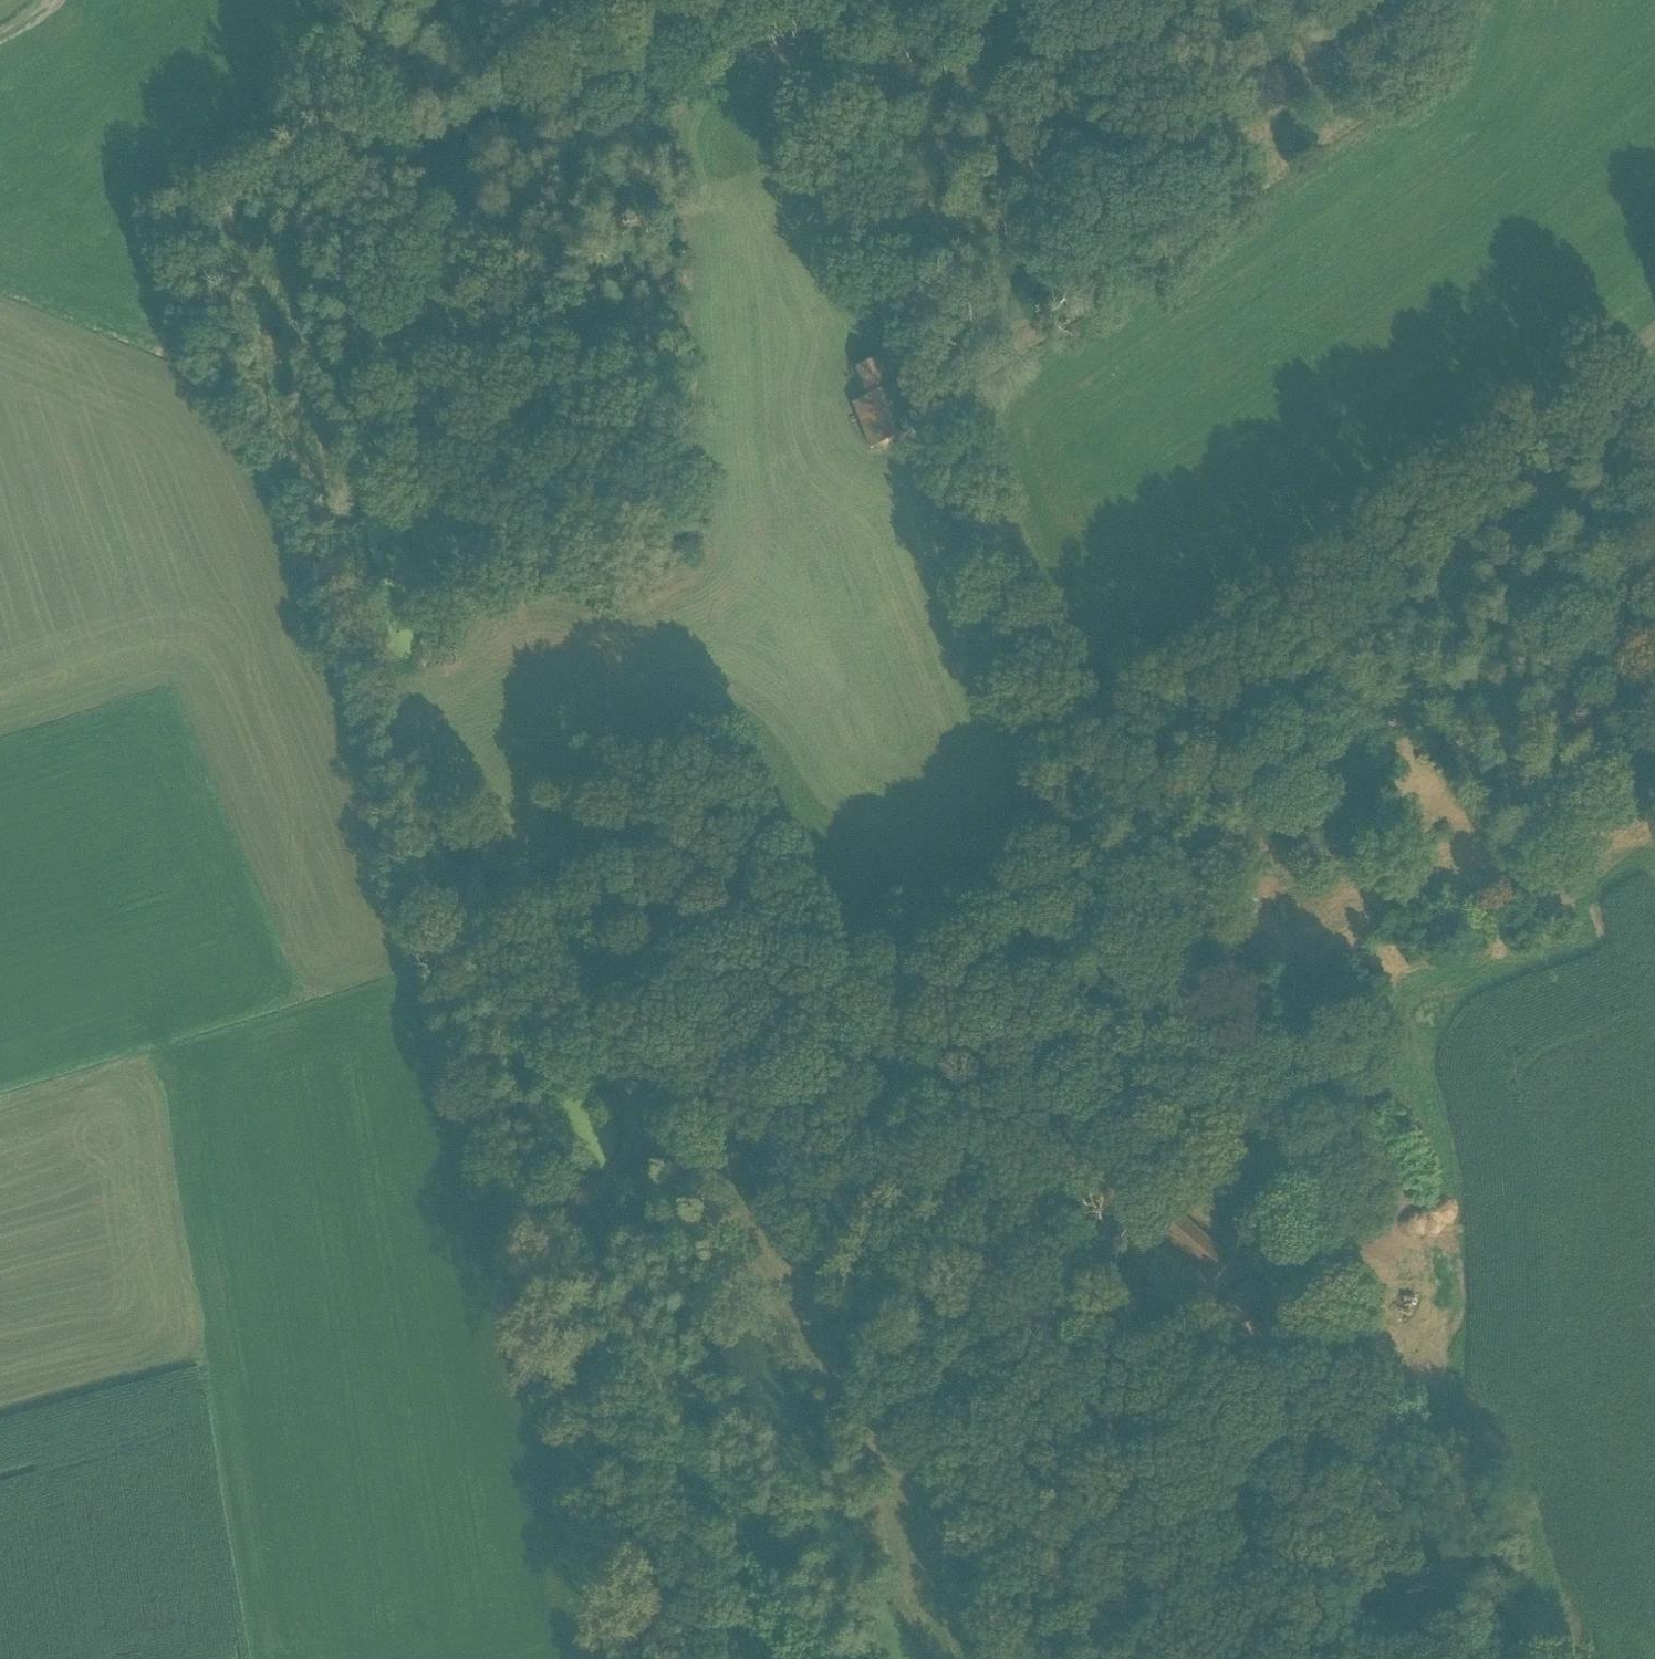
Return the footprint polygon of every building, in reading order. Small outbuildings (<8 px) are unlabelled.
[(883,358),(855,369),(866,398),(852,403),(870,450),(912,435),(883,358)] [(1202,1227),(1181,1245),(1221,1289),(1241,1270),(1202,1227)]
